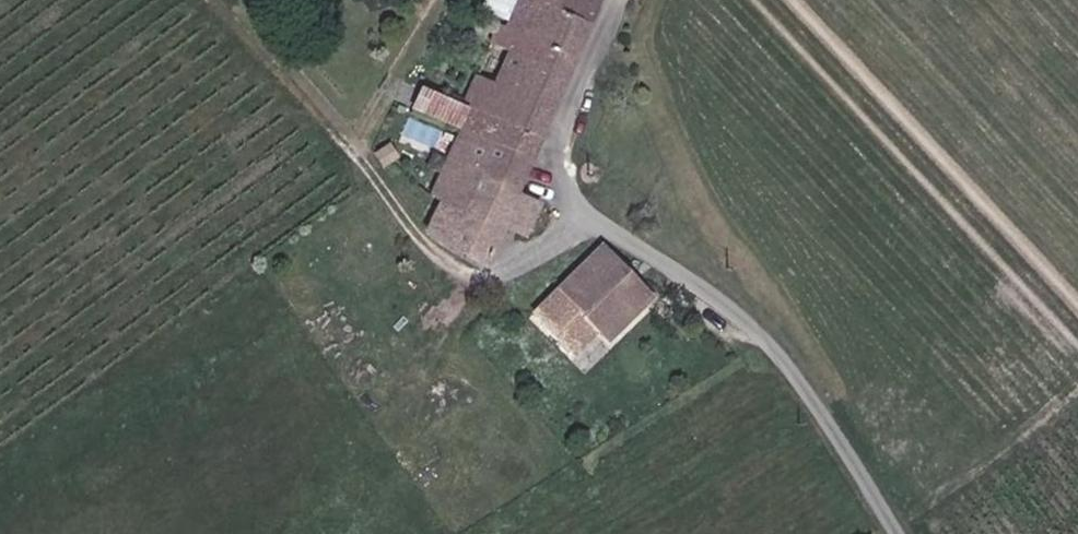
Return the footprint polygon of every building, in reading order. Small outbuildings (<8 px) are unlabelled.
[(579,54),(595,12),(578,6),(573,16),(554,7),(557,0),(518,0),(508,24),(579,54)] [(595,12),(593,0),(557,0),(554,7),(573,16),(578,6),(595,12)] [(579,54),(508,24),(501,21),(468,105),(493,116),(544,137),(579,54)] [(536,157),(544,137),(493,116),(486,137),(536,157)] [(536,157),(486,137),(467,130),(441,194),(450,199),(476,210),(488,182),(521,195),(536,157)] [(488,182),(476,210),(509,223),(521,195),(488,182)] [(543,205),(521,195),(509,223),(531,233),(543,205)] [(435,231),(490,267),(509,223),(476,210),(450,199),(435,231)] [(620,258),(605,244),(560,291),(599,334),(604,340),(653,292),(632,271),(638,264),(626,252),(620,258)] [(599,334),(560,291),(537,315),(576,355),(599,334)]
